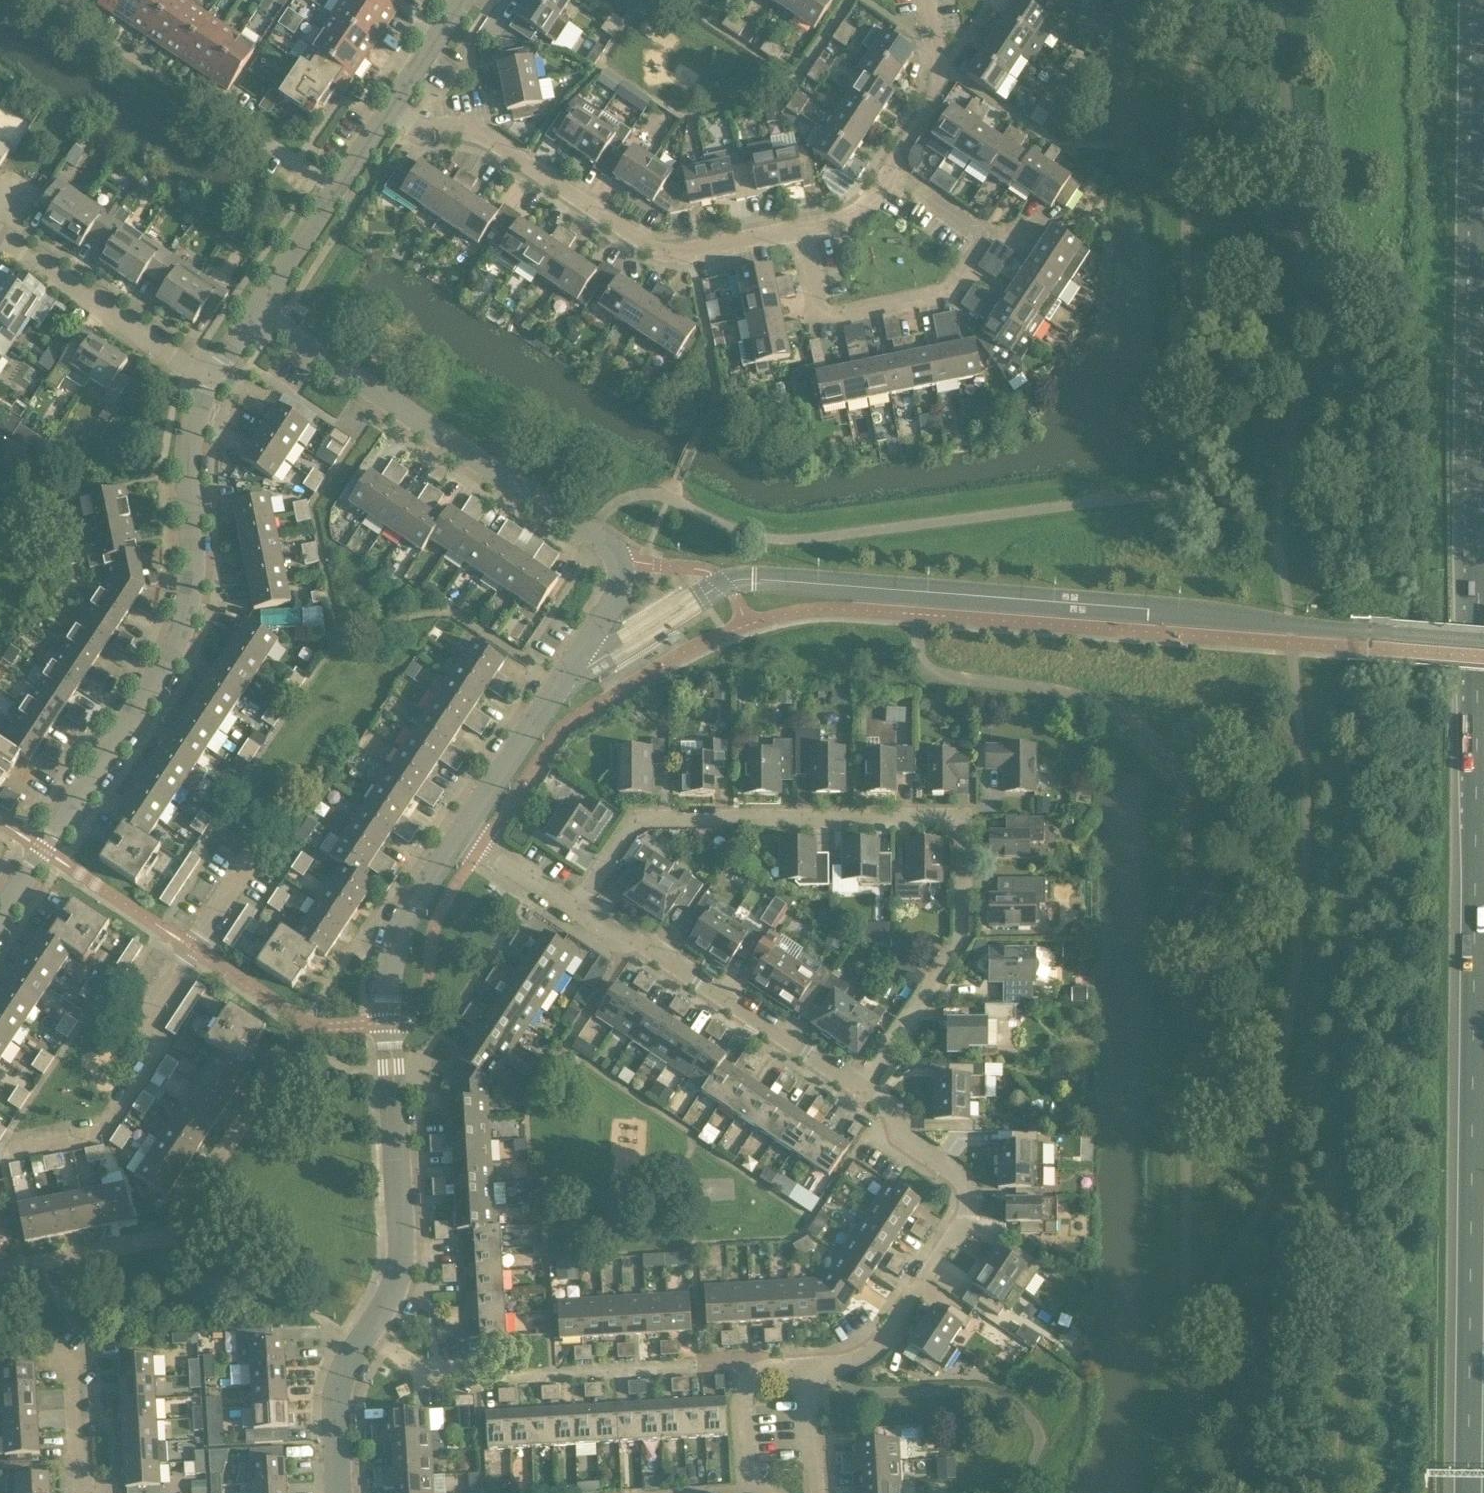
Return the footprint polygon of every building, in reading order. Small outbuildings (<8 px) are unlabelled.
[(98,5),(115,16),(125,0),(101,0),(98,5)] [(115,16),(131,27),(149,0),(125,0),(115,16)] [(131,27),(147,37),(172,0),(149,0),(131,27)] [(183,0),(172,0),(147,37),(163,48),(191,5),(183,0)] [(375,44),(385,28),(343,0),(332,16),(375,44)] [(385,28),(396,12),(378,0),(343,0),(385,28)] [(396,12),(404,0),(378,0),(396,12)] [(559,18),(531,0),(528,0),(516,18),(516,19),(510,29),(531,42),(537,32),(546,38),(554,44),(552,46),(566,48),(572,52),(583,35),(570,26),(559,18)] [(559,18),(571,0),(531,0),(559,18)] [(692,6),(700,12),(708,0),(696,0),(692,6)] [(775,5),(794,17),(806,0),(778,0),(775,5)] [(832,0),(806,0),(794,17),(814,31),(834,1),(832,0)] [(1004,18),(1034,38),(1046,19),(1018,0),(1016,0),(1004,18)] [(207,16),(191,5),(163,48),(179,59),(207,16)] [(298,15),(290,10),(284,20),(291,25),(298,15)] [(1097,13),(1081,10),(1078,25),(1094,29),(1097,13)] [(606,22),(618,30),(624,22),(612,14),(606,22)] [(721,26),(730,32),(738,20),(729,14),(721,26)] [(223,27),(207,16),(179,59),(195,69),(223,27)] [(332,16),(322,32),(364,60),(375,44),(332,16)] [(1004,18),(991,37),(1021,57),(1030,64),(1043,44),(1034,38),(1004,18)] [(746,25),(738,20),(730,32),(738,37),(746,25)] [(613,38),(618,30),(606,22),(601,30),(613,38)] [(843,22),(837,31),(849,39),(855,30),(843,22)] [(239,37),(223,27),(195,69),(211,80),(239,37)] [(875,28),(862,47),(871,53),(901,73),(914,53),(884,33),(875,28)] [(245,29),(239,37),(211,80),(228,91),(262,40),(245,29)] [(837,31),(832,39),(844,47),(849,39),(837,31)] [(311,48),(354,76),(364,60),(322,32),(311,48)] [(991,37),(978,56),(1008,76),(1021,57),(991,37)] [(759,51),(768,57),(776,45),(767,39),(759,51)] [(784,50),(776,45),(768,57),(776,62),(784,50)] [(311,48),(300,64),(343,92),(354,76),(311,48)] [(499,66),(503,88),(537,82),(533,59),(529,60),(527,49),(500,55),(502,65),(499,66)] [(593,52),(586,62),(594,67),(595,64),(600,57),(593,52)] [(1080,69),(1085,61),(1086,60),(1073,52),(1068,61),(1080,69)] [(889,92),(901,73),(871,53),(858,73),(863,76),(863,75),(889,92)] [(978,56),(965,76),(995,96),(996,96),(1005,102),(1018,83),(1008,76),(978,56)] [(818,60),(812,69),(824,77),(830,68),(818,60)] [(583,61),(577,69),(585,75),(591,67),(583,61)] [(1074,77),(1080,69),(1068,61),(1062,69),(1074,77)] [(275,82),(258,108),(267,114),(279,97),(311,118),(325,98),(329,101),(334,93),(341,97),(344,93),(343,92),(300,64),(284,88),(275,82)] [(812,69),(807,77),(819,85),(824,77),(812,69)] [(863,75),(863,76),(851,94),(881,114),(894,95),(889,92),(863,75)] [(617,91),(623,82),(618,79),(612,87),(617,91)] [(542,105),(537,82),(503,88),(508,112),(512,112),(514,122),(541,116),(539,106),(542,105)] [(1048,91),(1043,99),(1055,107),(1060,98),(1048,91)] [(809,100),(807,99),(797,92),(791,101),(803,108),(809,100)] [(881,114),(851,94),(838,114),(868,134),(881,114)] [(576,152),(596,123),(602,114),(577,97),(561,114),(546,137),(555,143),(558,139),(576,152)] [(645,110),(651,101),(646,97),(640,106),(645,110)] [(1049,115),(1055,107),(1043,99),(1037,107),(1049,115)] [(975,117),(981,106),(972,100),(965,111),(975,117)] [(803,108),(791,101),(786,109),(798,117),(803,108)] [(763,106),(767,123),(779,121),(775,103),(763,106)] [(989,111),(981,106),(975,117),(982,122),(989,111)] [(932,137),(926,146),(945,159),(951,150),(952,151),(971,121),(951,108),(932,137)] [(593,169),(602,175),(617,152),(631,132),(602,113),(602,114),(596,123),(576,152),(596,165),(593,169)] [(856,153),(868,134),(838,114),(826,132),(825,133),(856,153)] [(990,134),(971,121),(952,151),(971,163),(990,134)] [(1003,136),(1012,142),(1019,131),(1010,125),(1003,136)] [(816,126),(805,143),(815,149),(812,153),(842,173),(856,153),(825,133),(826,132),(816,126)] [(1027,136),(1019,131),(1012,142),(1020,147),(1027,136)] [(990,176),(1009,147),(990,134),(971,163),(990,176)] [(11,149),(1,142),(0,143),(0,166),(11,149)] [(749,154),(738,156),(747,200),(759,198),(758,193),(780,188),(773,154),(771,143),(748,148),(749,154)] [(85,152),(84,151),(76,145),(65,161),(75,167),(85,152)] [(921,150),(914,145),(910,152),(908,159),(910,166),(914,171),(921,161),(921,150)] [(1053,162),(1060,151),(1052,146),(1045,156),(1053,162)] [(1028,159),(1009,147),(990,176),(1009,189),(1013,184),(1013,183),(1028,159)] [(617,152),(602,175),(612,182),(614,178),(633,190),(652,161),(633,148),(626,158),(617,152)] [(773,154),(780,188),(803,184),(804,189),(815,186),(809,159),(799,161),(796,149),(773,154)] [(713,202),(735,197),(736,202),(747,200),(738,156),(727,158),(726,153),(703,158),(705,167),(713,202)] [(1031,196),(1050,166),(1031,154),(1028,159),(1013,183),(1013,184),(1031,196)] [(633,190),(670,215),(676,185),(668,180),(672,174),(652,161),(633,190)] [(420,208),(440,179),(420,166),(418,170),(408,164),(400,176),(396,173),(384,192),(397,201),(401,196),(420,208)] [(1050,166),(1031,196),(1051,209),(1053,206),(1056,202),(1066,209),(1081,186),(1071,180),(1050,166)] [(713,202),(705,167),(683,172),(685,184),(676,186),(676,185),(670,215),(691,211),(690,206),(713,202)] [(1097,180),(1106,179),(1105,167),(1093,168),(1093,176),(1097,180)] [(453,180),(462,186),(469,175),(460,169),(453,180)] [(477,180),(469,175),(462,186),(470,191),(477,180)] [(459,191),(440,179),(420,208),(439,220),(459,191)] [(43,201),(41,204),(51,211),(42,224),(61,236),(81,207),(86,199),(68,187),(57,180),(43,201)] [(145,190),(138,185),(131,196),(138,201),(145,190)] [(459,233),(478,203),(459,191),(439,220),(459,233)] [(81,207),(61,236),(80,248),(88,236),(98,242),(100,238),(114,217),(120,209),(110,202),(104,211),(86,199),(81,207)] [(497,215),(478,203),(459,233),(478,245),(489,229),(498,235),(513,211),(504,205),(497,215)] [(988,206),(981,208),(977,214),(987,220),(994,210),(988,206)] [(99,262),(118,274),(143,237),(125,224),(130,216),(120,209),(100,238),(110,245),(99,262)] [(513,274),(520,264),(539,235),(520,222),(523,218),(513,211),(498,235),(507,240),(494,261),(513,274)] [(191,224),(194,220),(193,216),(190,213),(186,214),(183,217),(183,222),(187,224),(191,224)] [(552,237),(561,243),(568,232),(559,226),(552,237)] [(1032,258),(1070,283),(1089,254),(1051,228),(1032,258)] [(576,237),(568,232),(561,243),(568,248),(576,237)] [(256,240),(246,233),(239,244),(249,250),(256,240)] [(558,247),(539,235),(520,264),(539,277),(558,247)] [(147,270),(157,276),(171,255),(161,249),(143,237),(118,274),(137,286),(147,270)] [(978,270),(993,276),(1006,248),(990,241),(978,270)] [(557,289),(577,260),(558,247),(539,277),(557,289)] [(156,299),(175,312),(200,274),(171,255),(157,276),(167,283),(156,299)] [(1004,267),(1015,274),(1021,265),(1010,258),(1004,267)] [(1070,283),(1032,258),(1020,277),(1058,302),(1070,283)] [(577,260),(557,289),(577,302),(586,308),(597,292),(612,269),(603,262),(596,273),(577,260)] [(776,290),(772,267),(737,274),(742,297),(776,290)] [(1010,282),(1015,274),(1004,267),(999,274),(1010,282)] [(618,321),(638,292),(619,279),(621,275),(612,269),(597,292),(605,298),(598,308),(618,321)] [(229,293),(200,274),(175,312),(194,324),(204,307),(215,314),(229,293)] [(23,275),(16,285),(4,276),(0,282),(0,301),(29,320),(48,291),(23,275)] [(778,279),(781,289),(793,287),(791,276),(778,279)] [(1020,277),(1007,296),(1044,320),(1050,324),(1062,305),(1058,302),(1020,277)] [(651,294),(660,300),(667,289),(658,283),(651,294)] [(503,287),(498,295),(505,299),(510,292),(503,287)] [(795,296),(793,287),(781,289),(782,298),(795,296)] [(966,296),(990,312),(996,302),(973,287),(966,296)] [(675,294),(667,289),(660,300),(668,305),(675,294)] [(781,312),(776,290),(742,297),(746,319),(781,312)] [(657,304),(638,292),(618,321),(637,334),(657,304)] [(707,303),(715,301),(714,294),(705,296),(707,303)] [(984,321),(990,312),(966,296),(960,305),(984,321)] [(1044,320),(1007,296),(994,315),(1024,334),(1031,339),(1044,320)] [(10,348),(29,320),(0,301),(0,342),(10,348)] [(657,346),(676,317),(657,304),(637,334),(657,346)] [(781,312),(746,319),(751,341),(785,334),(789,333),(802,331),(800,321),(787,323),(783,324),(781,312)] [(943,315),(949,342),(960,340),(954,312),(943,315)] [(938,344),(949,342),(943,315),(932,317),(938,344)] [(1020,352),(1015,347),(1024,334),(994,315),(981,335),(994,343),(988,353),(1001,372),(1009,367),(1010,366),(1020,352)] [(696,330),(676,317),(657,346),(684,364),(691,354),(683,348),(696,330)] [(522,327),(529,331),(533,324),(526,320),(522,327)] [(1093,336),(1099,326),(1090,321),(1085,330),(1093,336)] [(572,330),(567,339),(574,344),(580,335),(572,330)] [(71,337),(64,332),(60,339),(66,343),(71,337)] [(722,333),(713,335),(715,347),(725,345),(722,333)] [(785,334),(751,341),(739,344),(743,366),(755,364),(757,374),(770,371),(768,362),(790,358),(785,334)] [(84,389),(90,379),(109,350),(90,337),(79,354),(69,348),(46,383),(57,390),(65,377),(84,389)] [(902,338),(905,351),(914,349),(911,337),(902,338)] [(905,351),(902,338),(892,341),(894,353),(905,351)] [(825,367),(820,340),(809,342),(815,369),(825,367)] [(10,348),(0,342),(0,363),(10,348)] [(950,348),(956,382),(981,377),(974,343),(950,348)] [(858,348),(860,360),(869,358),(867,346),(858,348)] [(860,360),(858,348),(847,350),(850,362),(860,360)] [(928,352),(935,387),(956,382),(950,348),(928,352)] [(128,362),(109,350),(90,379),(108,391),(103,399),(113,406),(127,385),(117,378),(128,362)] [(906,357),(913,391),(935,387),(928,352),(906,357)] [(884,361),(891,396),(913,391),(906,357),(884,361)] [(861,366),(868,400),(891,396),(884,361),(861,366)] [(838,370),(846,405),(868,400),(861,366),(838,370)] [(846,405),(838,370),(816,375),(823,409),(846,405)] [(1026,409),(1032,415),(1039,408),(1034,402),(1026,409)] [(278,405),(266,424),(297,445),(309,426),(278,405)] [(107,422),(113,413),(106,408),(100,417),(107,422)] [(21,422),(12,416),(4,428),(12,434),(21,422)] [(266,424),(254,442),(285,462),(297,445),(266,424)] [(351,439),(335,429),(329,438),(333,441),(327,449),(339,457),(351,439)] [(47,442),(35,434),(27,446),(39,454),(47,442)] [(272,481),(285,462),(254,442),(241,460),(272,481)] [(384,473),(392,478),(399,467),(392,461),(384,473)] [(399,467),(392,478),(400,484),(407,472),(399,467)] [(308,477),(320,486),(326,477),(314,469),(308,477)] [(349,503),(367,515),(388,484),(369,472),(349,503)] [(303,485),(314,493),(320,486),(308,477),(303,485)] [(388,484),(367,515),(385,527),(406,496),(388,484)] [(428,502),(435,491),(427,485),(420,497),(428,502)] [(94,516),(129,509),(124,488),(90,494),(94,516)] [(435,491),(428,502),(436,507),(443,496),(435,491)] [(237,525),(273,518),(269,496),(232,504),(237,525)] [(385,527),(403,539),(424,508),(406,496),(385,527)] [(471,514),(479,503),(471,497),(463,509),(471,514)] [(295,514),(308,511),(306,501),(293,504),(295,514)] [(479,503),(471,514),(479,520),(487,508),(479,503)] [(424,508),(403,539),(422,551),(429,540),(429,539),(442,520),(441,520),(424,508)] [(449,508),(441,520),(442,520),(429,539),(429,540),(447,551),(467,520),(449,508)] [(133,530),(129,509),(94,516),(99,537),(133,530)] [(310,520),(308,511),(295,514),(296,523),(310,520)] [(52,525),(66,522),(65,514),(51,517),(52,525)] [(237,525),(241,546),(277,539),(273,518),(237,525)] [(485,532),(467,520),(447,551),(465,563),(485,532)] [(507,538),(515,526),(507,521),(499,533),(507,538)] [(68,530),(66,522),(52,525),(54,532),(68,530)] [(515,526),(507,538),(515,543),(523,532),(515,526)] [(137,551),(133,530),(99,537),(102,555),(103,558),(137,551)] [(503,544),(485,532),(465,563),(483,575),(503,544)] [(277,539),(241,546),(245,568),(281,560),(277,539)] [(303,556),(317,553),(315,544),(301,546),(303,556)] [(521,556),(503,544),(483,575),(501,587),(521,556)] [(543,562),(551,550),(543,545),(535,557),(543,562)] [(551,550),(543,562),(551,567),(559,556),(551,550)] [(103,558),(102,555),(88,559),(90,569),(104,566),(107,580),(136,599),(144,587),(137,551),(103,558)] [(319,562),(317,553),(303,556),(305,565),(319,562)] [(73,556),(59,559),(61,567),(75,564),(73,556)] [(539,568),(521,556),(501,587),(518,599),(539,568)] [(245,568),(249,589),(286,581),(281,560),(245,568)] [(386,562),(380,571),(391,578),(394,572),(392,566),(386,562)] [(558,580),(539,568),(518,599),(537,611),(558,580)] [(155,570),(147,572),(150,586),(158,584),(155,570)] [(95,598),(124,617),(136,599),(107,580),(95,598)] [(286,581),(249,589),(254,611),(290,603),(286,581)] [(313,604),(326,601),(324,589),(310,592),(313,604)] [(112,635),(124,617),(95,598),(83,616),(112,635)] [(141,603),(137,609),(149,617),(153,610),(141,603)] [(71,634),(100,653),(112,635),(83,616),(71,634)] [(247,621),(235,639),(265,660),(278,642),(247,621)] [(312,632),(296,628),(293,638),(309,642),(312,632)] [(122,632),(118,639),(129,646),(134,640),(122,632)] [(89,671),(100,653),(71,634),(59,652),(89,671)] [(125,653),(129,646),(118,639),(113,645),(125,653)] [(253,678),(265,660),(235,639),(223,657),(253,678)] [(473,642),(461,660),(492,681),(504,662),(473,642)] [(47,670),(77,689),(89,671),(59,652),(47,670)] [(223,657),(211,675),(242,696),(253,678),(223,657)] [(461,660),(449,678),(480,699),(492,681),(461,660)] [(98,668),(94,675),(105,682),(110,676),(98,668)] [(296,669),(290,677),(302,684),(307,676),(296,669)] [(65,707),(77,689),(47,670),(35,688),(65,707)] [(101,689),(105,682),(94,675),(89,681),(101,689)] [(230,714),(242,696),(211,675),(199,693),(230,714)] [(285,685),(297,692),(302,684),(290,677),(285,685)] [(503,677),(498,685),(509,693),(515,685),(503,677)] [(449,678),(437,696),(468,717),(480,699),(449,678)] [(504,701),(509,693),(498,685),(493,693),(504,701)] [(24,706),(53,725),(65,707),(35,688),(24,706)] [(791,704),(792,691),(780,691),(780,704),(791,704)] [(199,693),(187,711),(218,732),(230,714),(199,693)] [(437,696),(425,714),(456,735),(468,717),(437,696)] [(926,711),(928,700),(918,699),(917,710),(926,711)] [(74,704),(70,710),(81,718),(86,712),(74,704)] [(267,713),(278,720),(284,712),(272,705),(267,713)] [(41,743),(53,725),(24,706),(12,724),(41,743)] [(77,725),(81,718),(70,710),(65,717),(77,725)] [(206,750),(218,732),(187,711),(175,729),(206,750)] [(261,720),(273,728),(278,720),(267,713),(261,720)] [(479,713),(474,721),(486,728),(491,721),(479,713)] [(425,714),(413,732),(444,753),(456,735),(425,714)] [(480,736),(486,728),(474,721),(469,729),(480,736)] [(20,756),(29,762),(41,743),(12,724),(0,741),(0,742),(21,756),(20,756)] [(175,729),(163,747),(194,768),(206,750),(175,729)] [(796,755),(811,755),(811,793),(844,793),(843,749),(819,749),(819,731),(795,731),(795,759),(796,759),(796,755)] [(413,732),(401,750),(432,771),(444,753),(413,732)] [(50,740),(46,746),(58,754),(62,748),(50,740)] [(248,740),(243,748),(254,756),(260,748),(248,740)] [(651,794),(651,765),(664,765),(664,740),(651,741),(651,747),(619,747),(619,794),(651,794)] [(742,769),(742,778),(745,780),(745,792),(743,792),(743,794),(779,793),(779,792),(778,792),(777,779),(781,776),(792,775),(792,740),(773,741),(773,747),(761,747),(758,749),(758,753),(743,753),(743,754),(744,754),(745,766),(742,769)] [(20,756),(21,756),(0,742),(0,787),(20,756)] [(680,756),(680,794),(714,794),(714,770),(726,770),(725,743),(704,743),(704,756),(680,756)] [(53,761),(58,754),(46,746),(41,753),(53,761)] [(1004,746),(1004,747),(986,747),(986,770),(1004,770),(1004,792),(1034,792),(1034,746),(1004,746)] [(182,785),(194,768),(163,747),(151,765),(182,785)] [(243,748),(231,765),(243,773),(254,756),(243,748)] [(879,751),(865,751),(865,793),(894,793),(894,771),(902,771),(902,774),(915,774),(915,748),(882,748),(879,751)] [(456,749),(450,757),(462,764),(467,756),(456,749)] [(401,750),(389,768),(420,788),(432,771),(401,750)] [(928,752),(929,793),(955,792),(955,780),(967,780),(967,756),(955,756),(955,752),(928,752)] [(456,772),(462,764),(450,757),(445,765),(456,772)] [(151,765),(139,783),(170,803),(182,785),(151,765)] [(389,768),(377,786),(408,806),(420,788),(389,768)] [(224,776),(219,784),(231,792),(236,784),(224,776)] [(158,821),(170,803),(139,783),(127,801),(158,821)] [(214,792),(225,800),(231,792),(219,784),(214,792)] [(432,785),(426,793),(438,800),(443,792),(432,785)] [(377,786),(365,804),(396,824),(408,806),(377,786)] [(0,797),(0,806),(10,813),(19,798),(5,789),(0,797)] [(433,808),(438,800),(426,793),(421,801),(433,808)] [(1038,798),(1038,814),(1049,814),(1049,798),(1038,798)] [(579,811),(566,803),(563,808),(556,809),(557,817),(545,835),(570,851),(581,835),(592,842),(610,815),(587,799),(579,811)] [(115,819),(123,825),(124,824),(146,839),(147,839),(158,821),(127,801),(115,819)] [(185,801),(179,809),(195,820),(207,828),(212,820),(201,812),(185,801)] [(365,804),(354,822),(385,842),(396,824),(365,804)] [(1028,844),(1043,843),(1043,818),(1013,818),(1013,829),(1010,832),(989,832),(989,858),(1028,858),(1028,844)] [(190,828),(202,836),(207,828),(195,820),(190,828)] [(408,820),(403,828),(414,836),(419,828),(408,820)] [(354,822),(342,840),(373,860),(385,842),(354,822)] [(160,848),(147,839),(146,839),(124,824),(123,825),(99,861),(135,885),(160,848)] [(311,830),(304,825),(297,836),(304,841),(311,830)] [(409,844),(414,836),(403,828),(397,836),(409,844)] [(522,847),(529,837),(516,828),(509,839),(522,847)] [(743,830),(720,830),(733,845),(743,830)] [(331,833),(320,850),(330,856),(329,858),(341,866),(341,865),(361,878),(367,868),(373,860),(342,840),(331,833)] [(920,900),(920,887),(925,883),(939,883),(939,840),(909,841),(909,875),(894,875),(895,900),(920,900)] [(817,860),(814,857),(814,841),(781,841),(781,880),(795,880),(795,883),(798,886),(828,886),(828,860),(817,860)] [(843,841),(844,880),(858,880),(858,883),(861,886),(891,886),(891,860),(880,860),(876,857),(876,841),(843,841)] [(628,892),(623,900),(633,907),(634,905),(643,910),(665,877),(673,866),(661,858),(643,846),(641,849),(629,866),(628,868),(639,875),(628,892)] [(302,853),(296,861),(308,869),(314,860),(302,853)] [(191,854),(186,860),(196,867),(200,860),(191,854)] [(384,856),(379,864),(390,872),(396,864),(384,856)] [(182,867),(191,873),(196,867),(186,860),(182,867)] [(296,861),(291,869),(303,877),(308,869),(296,861)] [(385,880),(390,872),(379,864),(374,872),(385,880)] [(373,885),(361,878),(341,865),(341,866),(330,883),(361,904),(373,885)] [(665,877),(643,910),(651,916),(650,918),(660,925),(677,900),(688,908),(703,886),(684,874),(673,866),(665,877)] [(177,874),(187,880),(191,873),(182,867),(177,874)] [(173,881),(182,887),(187,880),(177,874),(173,881)] [(1034,927),(1034,922),(1039,922),(1039,905),(1044,905),(1044,879),(1012,879),(1012,895),(990,896),(990,927),(1034,927)] [(168,887),(178,893),(182,887),(173,881),(168,887)] [(349,922),(361,904),(330,883),(318,901),(349,922)] [(164,894),(173,900),(178,893),(168,887),(164,894)] [(278,889),(272,897),(284,905),(290,897),(278,889)] [(173,900),(164,894),(160,901),(169,907),(173,900)] [(707,956),(729,921),(713,910),(718,903),(705,895),(691,915),(701,922),(687,943),(707,956)] [(272,897),(267,905),(279,913),(284,905),(272,897)] [(73,901),(49,937),(48,938),(71,953),(84,962),(109,925),(73,901)] [(337,940),(349,922),(318,901),(306,919),(337,940)] [(248,905),(243,911),(253,918),(258,912),(248,905)] [(771,928),(779,916),(768,909),(760,921),(771,928)] [(832,923),(831,910),(819,910),(819,923),(832,923)] [(239,918),(249,924),(253,918),(243,911),(239,918)] [(239,918),(235,924),(245,930),(249,924),(239,918)] [(306,919),(294,936),(294,937),(317,952),(316,953),(325,958),(337,940),(306,919)] [(729,921),(707,956),(726,968),(740,947),(750,954),(763,933),(744,921),(740,928),(729,921)] [(231,930),(241,936),(245,930),(235,924),(231,930)] [(876,924),(876,940),(889,940),(889,924),(876,924)] [(292,989),(316,953),(317,952),(294,937),(294,936),(281,928),(256,965),(292,989)] [(231,930),(227,936),(237,943),(241,936),(231,930)] [(59,971),(71,953),(48,938),(49,937),(41,932),(28,950),(59,971)] [(770,998),(794,961),(774,948),(779,939),(768,932),(749,962),(759,969),(749,984),(770,998)] [(829,932),(824,944),(837,949),(842,937),(829,932)] [(518,933),(514,940),(525,947),(529,940),(518,933)] [(544,933),(532,952),(564,973),(576,954),(544,933)] [(227,936),(223,943),(233,949),(237,943),(227,936)] [(520,954),(525,947),(514,940),(509,947),(520,954)] [(133,941),(129,947),(138,953),(142,947),(133,941)] [(986,943),(976,943),(976,953),(986,953),(986,943)] [(129,947),(125,953),(134,959),(138,953),(129,947)] [(47,989),(59,971),(28,950),(16,968),(47,989)] [(918,959),(894,951),(889,966),(912,974),(918,959)] [(990,981),(1004,981),(1004,985),(1031,985),(1031,981),(1034,981),(1034,974),(1036,971),(1038,968),(1038,964),(1036,960),(1034,957),(1034,951),(990,951),(990,981)] [(552,991),(564,973),(532,952),(520,970),(552,991)] [(125,953),(121,960),(130,966),(134,959),(125,953)] [(121,960),(116,966),(126,972),(130,966),(121,960)] [(813,1001),(814,1000),(830,976),(832,974),(820,966),(815,975),(794,961),(770,998),(792,1012),(802,997),(812,1004),(813,1001)] [(116,966),(112,972),(122,978),(126,972),(116,966)] [(16,968),(4,986),(36,1006),(47,989),(16,968)] [(494,969),(490,976),(501,983),(505,976),(494,969)] [(520,970),(508,988),(540,1009),(552,991),(520,970)] [(603,978),(592,971),(583,984),(594,991),(603,978)] [(122,978),(112,972),(108,978),(118,984),(122,978)] [(640,989),(647,978),(640,974),(633,985),(640,989)] [(496,990),(501,983),(490,976),(485,983),(496,990)] [(834,1040),(856,1007),(842,998),(849,988),(830,976),(814,1000),(824,1007),(812,1025),(834,1040)] [(654,983),(647,978),(640,989),(647,994),(654,983)] [(96,995),(100,989),(101,987),(90,979),(85,987),(96,995)] [(206,989),(196,983),(192,990),(202,996),(206,989)] [(614,1029),(635,997),(616,984),(595,1016),(614,1029)] [(1004,985),(1004,1004),(1031,1004),(1031,985),(1004,985)] [(36,1006),(4,986),(0,993),(0,1009),(24,1024),(36,1006)] [(91,1003),(96,995),(85,987),(79,995),(91,1003)] [(528,1027),(540,1009),(508,988),(496,1006),(528,1027)] [(202,996),(192,990),(187,996),(197,1002),(202,996)] [(1086,990),(1072,990),(1072,1001),(1086,1001),(1086,990)] [(197,1002),(187,996),(183,1003),(193,1009),(197,1002)] [(653,1009),(635,997),(614,1029),(632,1040),(653,1009)] [(676,1013),(683,1002),(676,998),(669,1009),(676,1013)] [(690,1007),(683,1002),(676,1013),(683,1018),(690,1007)] [(193,1009),(183,1003),(178,1010),(188,1016),(193,1009)] [(572,1004),(567,1011),(577,1018),(582,1011),(572,1004)] [(205,1042),(218,1051),(219,1051),(241,1066),(241,1065),(266,1029),(230,1005),(205,1042)] [(470,1005),(466,1012),(477,1019),(481,1012),(470,1005)] [(986,1048),(986,1046),(998,1046),(998,1021),(1015,1021),(1015,1005),(984,1005),(985,1020),(948,1020),(948,1053),(966,1053),(966,1048),(986,1048)] [(1031,1005),(1015,1005),(1015,1021),(1019,1021),(1031,1008),(1031,1005)] [(496,1006),(484,1024),(516,1045),(528,1027),(496,1006)] [(871,1017),(856,1007),(834,1040),(856,1055),(885,1012),(877,1007),(871,1017)] [(12,1042),(24,1024),(0,1009),(0,1035),(12,1042)] [(671,1021),(653,1009),(632,1040),(650,1052),(671,1021)] [(188,1016),(178,1010),(174,1016),(184,1023),(188,1016)] [(472,1026),(477,1019),(466,1012),(461,1019),(472,1026)] [(66,1015),(61,1023),(72,1031),(78,1023),(66,1015)] [(184,1023),(174,1016),(169,1023),(179,1029),(184,1023)] [(689,1033),(671,1021),(650,1052),(668,1064),(689,1033)] [(712,1037),(719,1026),(712,1022),(705,1033),(712,1037)] [(56,1031),(67,1039),(72,1031),(61,1023),(56,1031)] [(169,1023),(165,1030),(175,1036),(179,1029),(169,1023)] [(484,1024),(472,1042),(504,1063),(516,1045),(484,1024)] [(726,1031),(719,1026),(712,1037),(719,1042),(726,1031)] [(707,1045),(689,1033),(668,1064),(686,1076),(707,1045)] [(12,1042),(0,1035),(0,1060),(12,1042)] [(590,1046),(579,1039),(573,1049),(584,1056),(590,1046)] [(463,1063),(452,1080),(487,1089),(504,1063),(472,1042),(460,1061),(463,1063)] [(726,1057),(707,1045),(686,1076),(704,1088),(722,1061),(723,1061),(726,1057)] [(746,1066),(753,1055),(746,1050),(739,1061),(746,1066)] [(42,1051),(37,1059),(48,1067),(54,1059),(42,1051)] [(218,1051),(207,1069),(238,1089),(250,1071),(241,1065),(241,1066),(219,1051),(218,1051)] [(760,1059),(753,1055),(746,1066),(753,1070),(760,1059)] [(162,1064),(173,1072),(179,1064),(167,1056),(162,1064)] [(32,1067),(43,1075),(48,1067),(37,1059),(32,1067)] [(741,1073),(723,1061),(722,1061),(704,1088),(701,1092),(720,1105),(741,1073)] [(168,1080),(173,1072),(162,1064),(156,1072),(168,1080)] [(934,1076),(934,1099),(969,1099),(985,1099),(986,1077),(984,1077),(984,1065),(948,1065),(948,1077),(934,1076)] [(226,1107),(238,1089),(207,1069),(195,1087),(226,1107)] [(720,1105),(738,1117),(759,1085),(741,1073),(720,1105)] [(782,1090),(789,1079),(782,1074),(775,1085),(782,1090)] [(796,1083),(789,1079),(782,1090),(789,1094),(796,1083)] [(449,1100),(450,1122),(489,1120),(487,1089),(452,1080),(453,1100),(449,1100)] [(657,1084),(647,1097),(663,1108),(672,1095),(657,1084)] [(759,1085),(738,1117),(756,1129),(777,1097),(759,1085)] [(18,1087),(13,1095),(25,1103),(30,1095),(18,1087)] [(195,1087),(183,1105),(214,1125),(226,1107),(195,1087)] [(523,1099),(524,1098),(526,1091),(513,1087),(510,1095),(523,1099)] [(143,1092),(138,1100),(150,1108),(155,1100),(143,1092)] [(8,1103),(19,1111),(25,1103),(13,1095),(8,1103)] [(521,1107),(523,1099),(510,1095),(508,1104),(521,1107)] [(756,1129),(774,1141),(795,1109),(777,1097),(756,1129)] [(817,1113),(825,1102),(818,1098),(810,1109),(817,1113)] [(969,1121),(969,1099),(934,1099),(934,1121),(948,1121),(948,1133),(973,1133),(973,1121),(969,1121)] [(138,1100),(132,1108),(144,1116),(150,1108),(138,1100)] [(832,1107),(825,1102),(817,1113),(825,1118),(832,1107)] [(183,1105),(171,1123),(202,1143),(214,1125),(183,1105)] [(774,1141),(792,1153),(813,1121),(795,1109),(774,1141)] [(490,1142),(489,1120),(450,1122),(452,1144),(490,1142)] [(792,1153),(810,1165),(831,1133),(813,1121),(792,1153)] [(855,1122),(847,1133),(854,1138),(862,1127),(855,1122)] [(171,1123),(159,1141),(190,1161),(202,1143),(171,1123)] [(120,1126),(115,1134),(127,1142),(132,1134),(120,1126)] [(831,1133),(810,1165),(829,1177),(850,1145),(831,1133)] [(1042,1167),(1042,1144),(1037,1144),(1037,1133),(1012,1133),(1012,1144),(998,1144),(998,1167),(1042,1167)] [(115,1134),(109,1142),(121,1150),(127,1142),(115,1134)] [(429,1137),(430,1145),(443,1144),(442,1136),(429,1137)] [(159,1141),(147,1158),(178,1179),(190,1161),(159,1141)] [(526,1152),(525,1141),(514,1142),(515,1153),(526,1152)] [(452,1144),(453,1165),(491,1163),(490,1142),(452,1144)] [(443,1153),(443,1144),(430,1145),(430,1154),(443,1153)] [(104,1146),(94,1148),(97,1162),(107,1160),(104,1146)] [(94,1148),(85,1150),(87,1164),(97,1162),(94,1148)] [(62,1154),(52,1156),(55,1170),(65,1168),(62,1154)] [(52,1156),(43,1158),(45,1172),(55,1170),(52,1156)] [(166,1197),(178,1179),(147,1158),(135,1177),(166,1197)] [(22,1177),(19,1163),(9,1165),(12,1179),(22,1177)] [(493,1185),(491,1163),(453,1165),(454,1187),(493,1185)] [(998,1167),(998,1189),(1015,1189),(1015,1200),(1041,1200),(1040,1189),(1042,1189),(1042,1167),(998,1167)] [(766,1169),(760,1179),(770,1186),(776,1176),(766,1169)] [(432,1180),(432,1188),(445,1187),(445,1179),(432,1180)] [(888,1181),(875,1200),(907,1221),(920,1202),(888,1181)] [(124,1185),(102,1189),(110,1226),(132,1221),(124,1185)] [(454,1187),(456,1208),(494,1206),(493,1185),(454,1187)] [(446,1196),(445,1187),(432,1188),(433,1197),(446,1196)] [(102,1189),(81,1193),(89,1230),(110,1226),(102,1189)] [(81,1193),(60,1198),(67,1234),(89,1230),(81,1193)] [(518,1204),(529,1204),(529,1194),(517,1195),(518,1204)] [(60,1198),(39,1202),(46,1238),(67,1234),(60,1198)] [(875,1200),(863,1218),(895,1239),(907,1221),(875,1200)] [(1041,1200),(1015,1200),(1006,1200),(1006,1223),(1020,1223),(1020,1234),(1056,1234),(1056,1200),(1041,1200)] [(25,1243),(46,1238),(39,1202),(18,1206),(25,1243)] [(495,1228),(495,1227),(494,1206),(456,1208),(457,1231),(462,1231),(462,1230),(495,1228)] [(863,1218),(852,1236),(883,1257),(895,1239),(863,1218)] [(915,1226),(926,1233),(930,1226),(919,1219),(915,1226)] [(434,1223),(435,1232),(448,1231),(448,1222),(434,1223)] [(921,1240),(926,1233),(915,1226),(910,1233),(921,1240)] [(500,1227),(495,1227),(495,1228),(462,1230),(462,1231),(463,1252),(501,1250),(500,1227)] [(449,1239),(448,1231),(435,1232),(435,1240),(449,1239)] [(852,1236),(840,1254),(872,1275),(883,1257),(852,1236)] [(808,1237),(800,1241),(807,1253),(814,1248),(808,1237)] [(1031,1257),(1038,1247),(1026,1240),(1020,1250),(1031,1257)] [(799,1257),(807,1253),(800,1241),(793,1245),(799,1257)] [(767,1245),(759,1245),(759,1256),(767,1255),(767,1245)] [(996,1248),(984,1267),(1023,1292),(1023,1293),(1042,1264),(1031,1257),(1020,1250),(1014,1246),(1008,1256),(996,1248)] [(463,1252),(465,1274),(503,1271),(501,1250),(463,1252)] [(688,1262),(687,1251),(641,1255),(642,1266),(688,1262)] [(859,1294),(872,1275),(840,1254),(822,1280),(841,1313),(856,1292),(859,1294)] [(891,1262),(902,1269),(906,1262),(895,1255),(891,1262)] [(576,1261),(556,1263),(557,1279),(577,1278),(576,1261)] [(897,1276),(902,1269),(891,1262),(886,1269),(897,1276)] [(442,1266),(442,1275),(456,1274),(455,1266),(442,1266)] [(984,1267),(971,1285),(983,1293),(977,1302),(998,1316),(1005,1306),(1011,1310),(1023,1292),(984,1267)] [(504,1293),(503,1271),(465,1274),(466,1295),(504,1293)] [(456,1283),(456,1274),(442,1275),(443,1283),(456,1283)] [(816,1314),(841,1313),(822,1280),(791,1282),(793,1320),(816,1318),(816,1314)] [(791,1282),(770,1283),(772,1321),(793,1320),(791,1282)] [(750,1322),(772,1321),(770,1283),(748,1284),(750,1322)] [(748,1284),(727,1286),(729,1324),(750,1322),(748,1284)] [(706,1325),(729,1324),(727,1286),(704,1287),(706,1325)] [(466,1295),(467,1317),(505,1314),(504,1293),(466,1295)] [(666,1295),(668,1333),(691,1332),(689,1294),(666,1295)] [(646,1335),(668,1333),(666,1295),(644,1296),(646,1335)] [(625,1336),(646,1335),(644,1296),(623,1298),(625,1336)] [(601,1299),(603,1337),(625,1336),(623,1298),(601,1299)] [(582,1338),(603,1337),(601,1299),(580,1300),(582,1338)] [(582,1338),(580,1300),(557,1302),(559,1340),(582,1338)] [(932,1308),(920,1326),(957,1350),(959,1352),(971,1334),(965,1330),(972,1320),(951,1306),(944,1315),(932,1308)] [(445,1309),(445,1318),(458,1317),(458,1309),(445,1309)] [(507,1337),(505,1314),(467,1317),(468,1339),(507,1337)] [(459,1326),(458,1317),(445,1318),(446,1326),(459,1326)] [(545,1324),(536,1324),(536,1335),(546,1335),(545,1324)] [(944,1368),(957,1350),(920,1326),(908,1345),(920,1352),(913,1362),(934,1376),(941,1366),(944,1368)] [(250,1365),(284,1363),(283,1340),(272,1341),(271,1329),(236,1331),(238,1365),(250,1365)] [(772,1330),(773,1343),(782,1342),(781,1329),(772,1330)] [(765,1344),(773,1343),(772,1330),(764,1330),(765,1344)] [(729,1333),(730,1346),(739,1345),(738,1332),(729,1333)] [(722,1346),(730,1346),(729,1333),(721,1333),(722,1346)] [(661,1356),(669,1355),(669,1342),(660,1343),(661,1356)] [(669,1342),(669,1355),(678,1355),(677,1342),(669,1342)] [(625,1345),(626,1358),(635,1357),(634,1344),(625,1345)] [(618,1358),(626,1358),(625,1345),(617,1345),(618,1358)] [(575,1361),(583,1360),(582,1347),(574,1348),(575,1361)] [(582,1347),(583,1360),(592,1360),(591,1347),(582,1347)] [(203,1356),(204,1367),(213,1367),(213,1355),(203,1356)] [(117,1358),(119,1380),(153,1378),(152,1356),(117,1358)] [(286,1384),(284,1363),(250,1365),(251,1386),(286,1384)] [(189,1365),(190,1376),(199,1376),(199,1364),(189,1365)] [(35,1389),(34,1366),(0,1369),(0,1385),(0,1391),(35,1389)] [(214,1378),(213,1367),(204,1367),(204,1379),(214,1378)] [(200,1387),(199,1376),(190,1376),(190,1388),(200,1387)] [(716,1390),(724,1390),(723,1376),(715,1377),(716,1390)] [(153,1378),(119,1380),(120,1402),(155,1400),(153,1378)] [(672,1393),(680,1392),(679,1379),(671,1380),(672,1393)] [(688,1379),(679,1379),(680,1392),(689,1392),(688,1379)] [(645,1381),(636,1382),(637,1395),(646,1394),(645,1381)] [(629,1395),(637,1395),(636,1382),(628,1382),(629,1395)] [(287,1406),(286,1384),(251,1386),(252,1408),(287,1406)] [(585,1398),(593,1397),(592,1384),(584,1385),(585,1398)] [(601,1384),(592,1384),(593,1397),(602,1397),(601,1384)] [(558,1386),(549,1387),(550,1400),(559,1399),(558,1386)] [(542,1400),(550,1400),(549,1387),(541,1387),(542,1400)] [(36,1410),(35,1389),(0,1391),(2,1412),(36,1410)] [(499,1403),(507,1403),(506,1389),(498,1390),(499,1403)] [(515,1389),(506,1389),(507,1403),(516,1402),(515,1389)] [(455,1408),(474,1407),(473,1396),(454,1397),(455,1408)] [(206,1399),(206,1411),(216,1410),(215,1398),(206,1399)] [(702,1400),(705,1438),(728,1437),(725,1398),(702,1400)] [(120,1402),(121,1423),(156,1421),(155,1400),(120,1402)] [(683,1439),(705,1438),(702,1400),(680,1401),(683,1439)] [(659,1402),(661,1441),(683,1439),(680,1401),(659,1402)] [(640,1442),(661,1441),(659,1402),(637,1404),(640,1442)] [(616,1405),(618,1443),(640,1442),(637,1404),(616,1405)] [(596,1444),(618,1443),(616,1405),(594,1406),(596,1444)] [(287,1406),(252,1408),(253,1430),(254,1444),(283,1442),(282,1429),(288,1428),(287,1406)] [(572,1407),(575,1446),(596,1444),(594,1406),(572,1407)] [(192,1408),(192,1420),(202,1419),(201,1407),(192,1408)] [(553,1447),(575,1446),(572,1407),(551,1409),(553,1447)] [(529,1410),(531,1448),(553,1447),(551,1409),(529,1410)] [(38,1432),(36,1410),(2,1412),(3,1434),(38,1432)] [(217,1422),(216,1410),(206,1411),(207,1422),(217,1422)] [(390,1412),(391,1435),(429,1432),(428,1410),(390,1412)] [(510,1449),(531,1448),(529,1410),(508,1411),(510,1449)] [(510,1449),(508,1411),(485,1413),(487,1451),(510,1449)] [(203,1431),(202,1419),(192,1420),(193,1431),(203,1431)] [(156,1421),(121,1423),(123,1445),(157,1443),(156,1421)] [(371,1426),(371,1436),(387,1435),(387,1425),(371,1426)] [(39,1454),(38,1432),(3,1434),(5,1456),(10,1456),(31,1455),(39,1454)] [(431,1454),(429,1432),(391,1435),(393,1456),(431,1454)] [(388,1444),(387,1435),(371,1436),(372,1445),(388,1444)] [(860,1441),(861,1464),(899,1461),(898,1439),(860,1441)] [(123,1445),(124,1466),(159,1464),(167,1464),(166,1442),(157,1443),(123,1445)] [(249,1462),(249,1463),(241,1463),(236,1484),(251,1484),(251,1485),(285,1483),(284,1460),(283,1447),(250,1450),(251,1462),(249,1462)] [(194,1451),(195,1463),(204,1462),(204,1451),(194,1451)] [(432,1475),(431,1454),(393,1456),(394,1477),(432,1475)] [(32,1462),(31,1455),(10,1456),(10,1463),(32,1462)] [(841,1456),(841,1465),(856,1464),(856,1455),(841,1456)] [(856,1464),(841,1465),(842,1475),(862,1474),(863,1485),(901,1483),(899,1461),(861,1464),(856,1464)] [(205,1474),(204,1462),(195,1463),(196,1474),(205,1474)] [(136,1488),(136,1492),(160,1492),(160,1487),(159,1464),(124,1466),(125,1489),(136,1488)] [(373,1469),(374,1479),(390,1478),(389,1468),(373,1469)] [(6,1492),(50,1492),(49,1474),(14,1476),(7,1477),(6,1492)] [(210,1476),(211,1487),(220,1487),(220,1475),(210,1476)] [(432,1475),(394,1477),(395,1492),(433,1492),(432,1475)] [(390,1487),(390,1478),(374,1479),(374,1488),(390,1487)] [(191,1492),(206,1492),(206,1483),(191,1484),(191,1492)] [(285,1483),(251,1485),(251,1492),(286,1492),(285,1483)] [(901,1483),(863,1485),(863,1492),(901,1492),(901,1483)]
